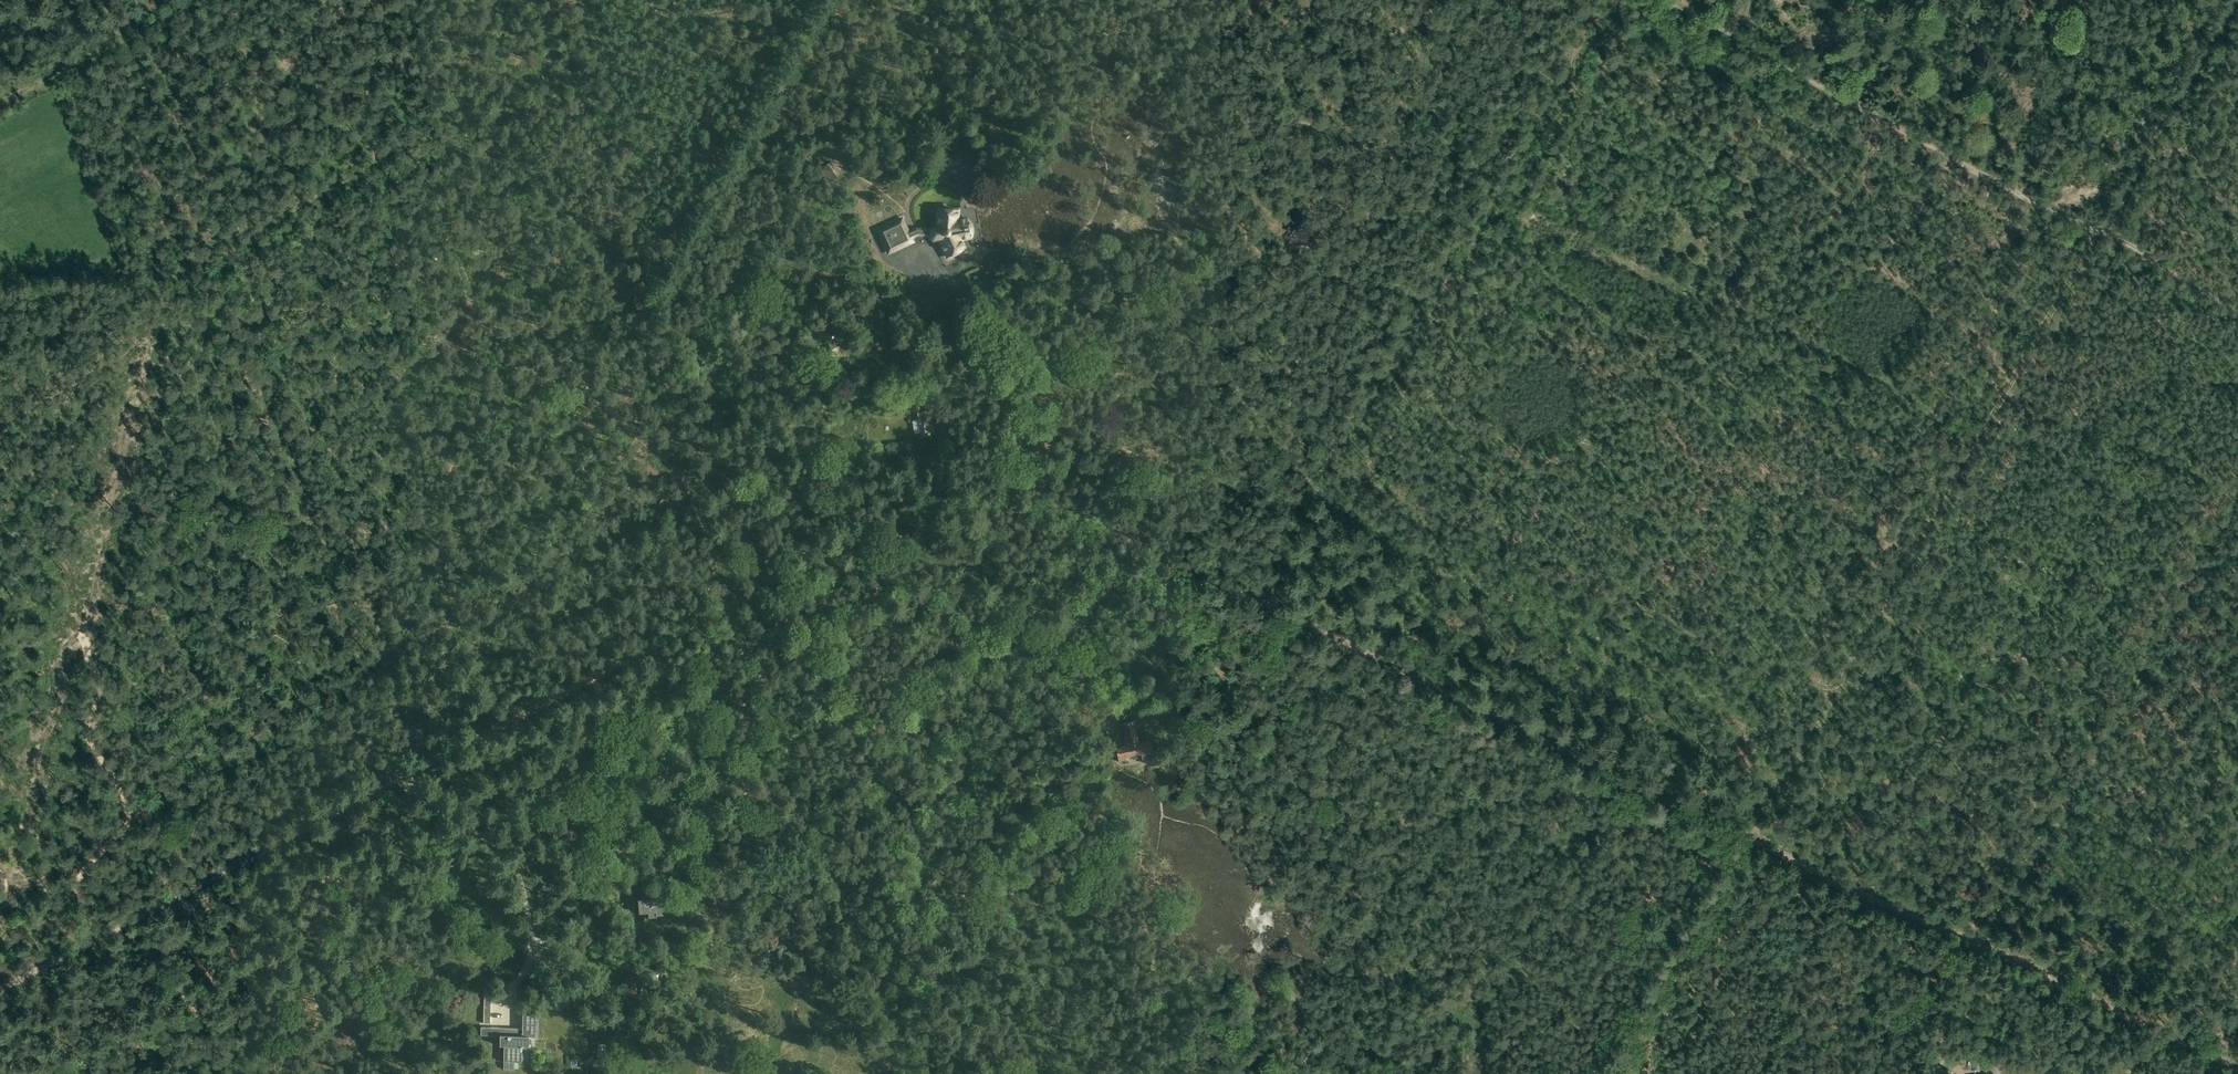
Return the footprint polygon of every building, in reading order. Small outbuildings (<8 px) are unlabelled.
[(841,174),(831,160),(819,169),(828,183),(841,174)] [(947,171),(961,170),(960,162),(947,163),(947,171)] [(933,241),(933,242),(938,241),(947,260),(968,250),(964,240),(972,239),(973,236),(974,234),(974,232),(974,230),(974,227),(973,224),(973,222),(972,220),(968,216),(960,217),(960,207),(937,205),(937,211),(936,211),(936,216),(936,225),(930,226),(930,227),(929,229),(929,231),(929,234),(929,236),(929,237),(930,238),(930,239),(931,240),(933,241)] [(902,218),(878,229),(889,253),(913,241),(902,218)] [(821,356),(835,361),(840,346),(831,342),(833,335),(828,333),(824,342),(826,343),(821,356)] [(922,436),(935,434),(933,417),(919,419),(922,436)] [(1140,708),(1134,705),(1129,713),(1135,717),(1140,720),(1142,721),(1151,704),(1145,700),(1140,708)] [(1140,720),(1135,717),(1133,721),(1123,723),(1126,735),(1124,737),(1126,745),(1116,747),(1119,761),(1125,759),(1125,757),(1141,753),(1143,762),(1155,759),(1150,739),(1138,742),(1135,728),(1137,727),(1136,726),(1140,720)] [(664,897),(639,899),(640,912),(665,910),(664,897)] [(686,907),(719,905),(718,897),(686,900),(686,907)] [(624,992),(637,993),(638,975),(625,974),(624,992)] [(555,1003),(555,1011),(578,1012),(578,1004),(555,1003)] [(523,1013),(523,1029),(491,1028),(490,1036),(505,1036),(504,1062),(530,1062),(531,1046),(529,1046),(529,1037),(535,1037),(536,1013),(523,1013)]
